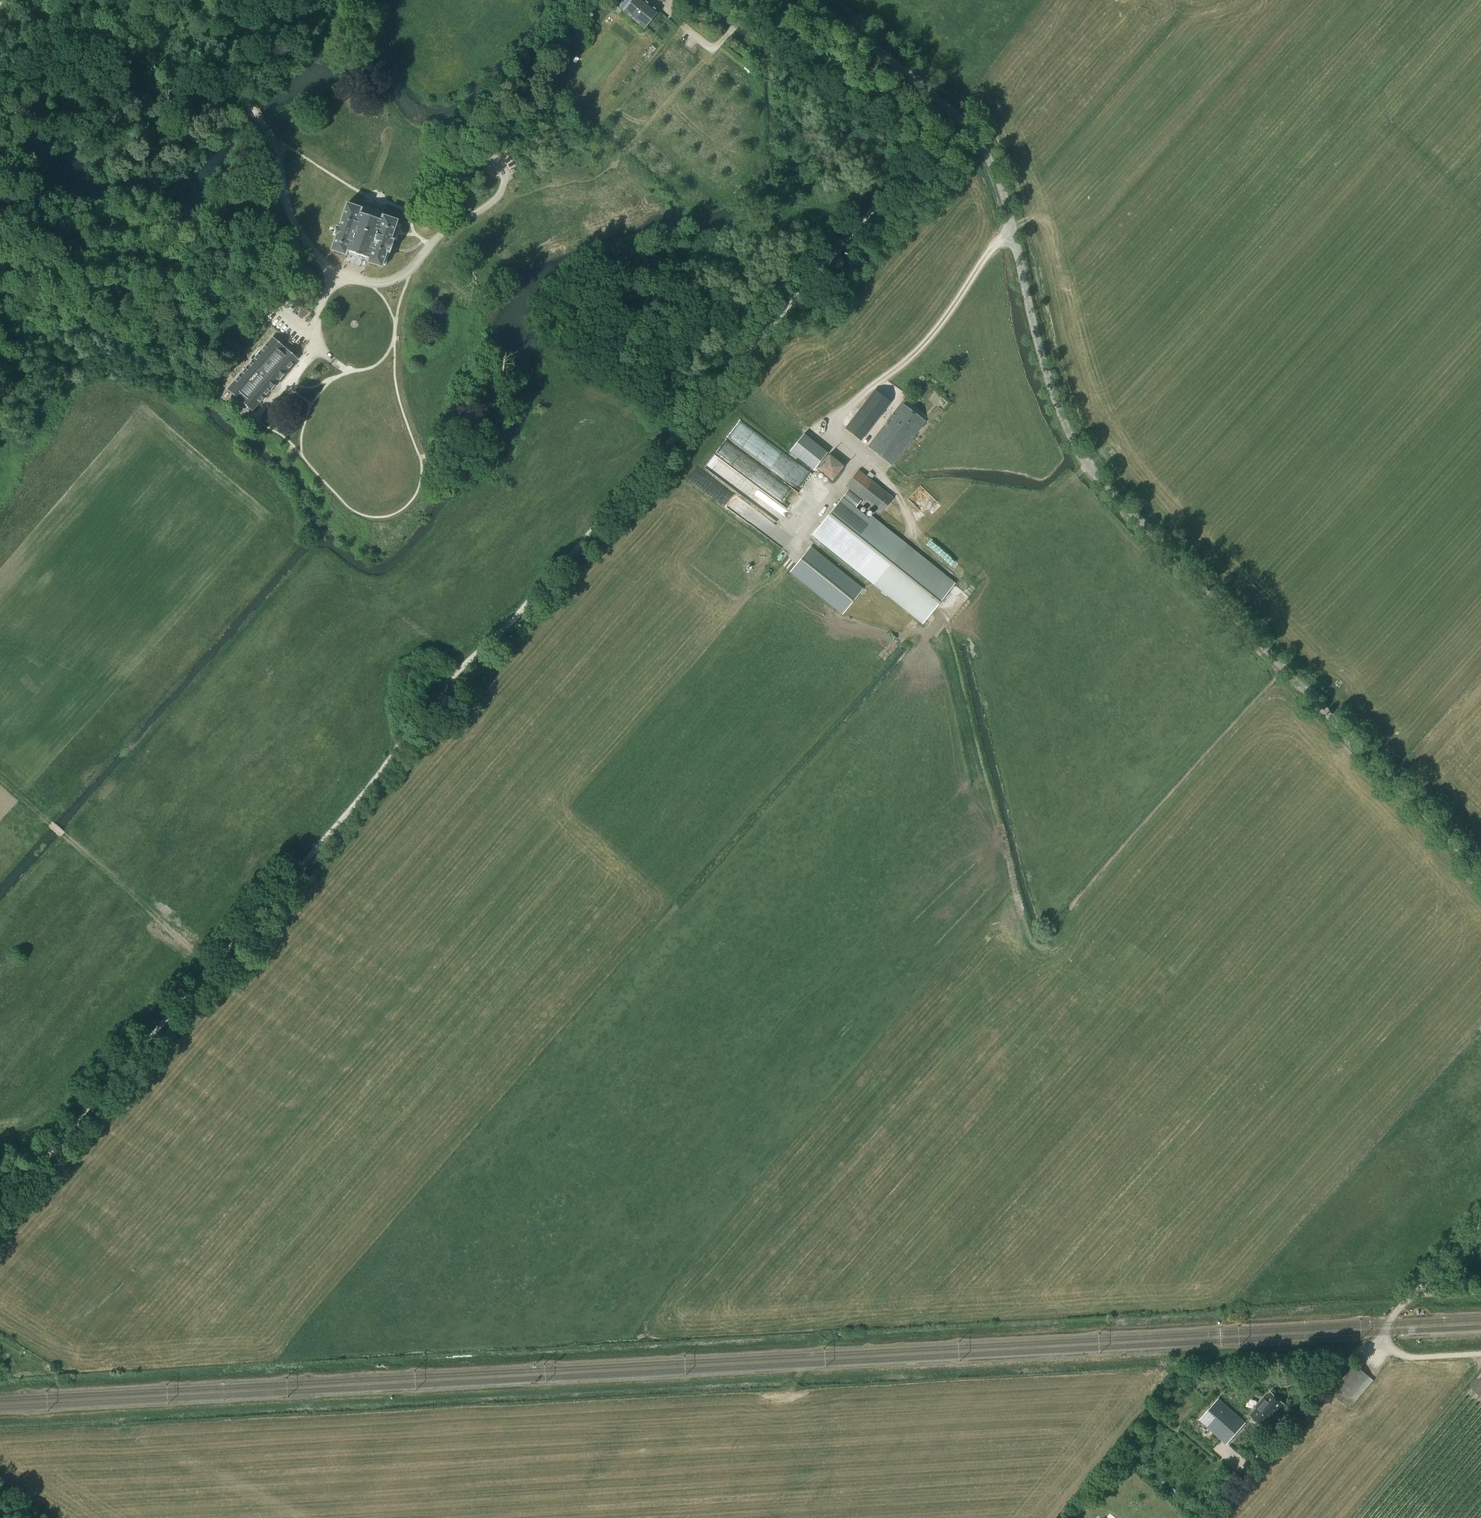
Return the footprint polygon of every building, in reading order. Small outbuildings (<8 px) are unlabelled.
[(624,13),(634,0),(624,0),(618,8),(624,13)] [(658,12),(643,0),(634,0),(624,13),(644,29),(658,12)] [(397,241),(402,225),(397,223),(397,221),(347,204),(339,227),(337,226),(333,235),(336,236),(331,251),(382,268),(382,265),(385,266),(389,254),(390,254),(395,240),(397,241)] [(227,390),(252,412),(298,359),(272,338),(227,390)] [(861,442),(890,403),(874,391),(845,430),(861,442)] [(892,467),(912,440),(926,422),(901,403),(867,448),(892,467)] [(803,433),(790,451),(814,469),(827,451),(803,433)] [(832,481),(843,468),(829,456),(817,470),(832,481)] [(879,515),(892,500),(858,472),(845,487),(879,515)] [(860,502),(848,492),(812,535),(922,624),(957,580),(952,586),(856,508),(860,502)] [(841,616),(862,590),(810,548),(789,573),(841,616)] [(1336,1385),(1351,1398),(1369,1377),(1354,1365),(1336,1385)] [(1209,1396),(1207,1395),(1202,1390),(1199,1393),(1185,1381),(1172,1395),(1200,1420),(1227,1444),(1244,1425),(1218,1401),(1213,1406),(1210,1410),(1203,1404),(1206,1400),(1209,1396)] [(1283,1405),(1271,1394),(1263,1403),(1262,1402),(1257,1408),(1258,1409),(1251,1417),(1263,1427),(1272,1418),(1273,1419),(1277,1414),(1275,1413),(1283,1405)]
